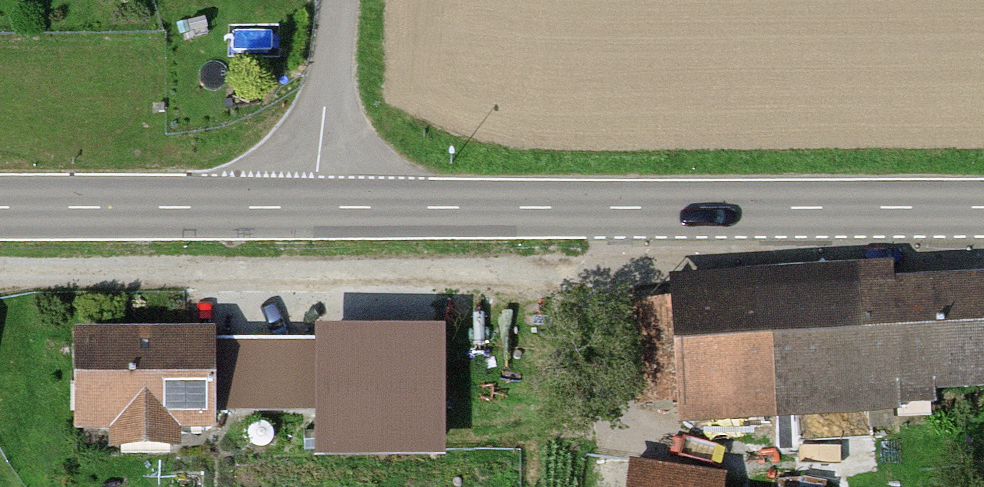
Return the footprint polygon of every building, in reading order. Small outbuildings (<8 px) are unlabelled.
[(638,310),(644,414),(983,393),(983,288),(638,310)] [(67,346),(66,433),(104,433),(103,451),(164,452),(164,434),(209,434),(209,417),(333,418),(334,349),(67,346)] [(627,476),(626,486),(721,486),(627,476)]
